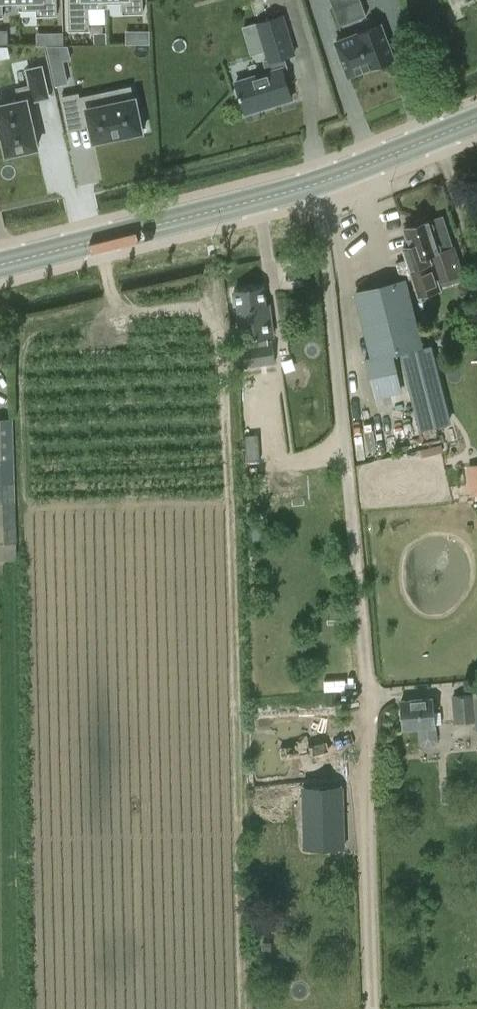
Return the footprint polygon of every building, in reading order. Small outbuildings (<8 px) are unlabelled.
[(3,16),(3,0),(13,0),(0,0),(0,16),(3,16)] [(19,9),(37,9),(37,15),(57,15),(57,0),(18,0),(19,9)] [(69,30),(89,30),(89,23),(89,7),(105,7),(107,7),(107,2),(106,2),(105,0),(68,0),(69,30)] [(106,2),(107,2),(122,2),(123,13),(143,12),(143,0),(105,0),(106,2)] [(339,5),(345,22),(366,14),(360,0),(352,0),(339,5)] [(264,61),(267,70),(237,79),(246,110),(291,97),(281,66),(280,66),(278,59),(295,53),(283,14),(255,22),(267,60),(264,61)] [(381,24),(358,33),(371,67),(387,61),(393,58),(383,30),(381,24)] [(141,30),(141,43),(150,43),(150,30),(141,30)] [(52,31),(53,45),(64,45),(63,31),(52,31)] [(107,44),(106,33),(94,33),(95,44),(107,44)] [(349,75),(371,67),(358,33),(336,42),(349,75)] [(68,45),(64,45),(53,45),(47,45),(56,85),(68,82),(64,60),(71,58),(68,45)] [(6,154),(38,147),(27,99),(33,98),(33,100),(49,96),(42,65),(26,69),(30,85),(17,88),(20,100),(0,104),(0,125),(6,154)] [(78,94),(62,97),(69,128),(84,125),(84,123),(90,122),(94,140),(141,130),(140,127),(145,126),(142,111),(137,112),(134,98),(103,105),(100,93),(78,98),(78,97),(78,94)] [(418,294),(419,294),(439,287),(434,272),(457,264),(451,246),(452,246),(442,215),(430,219),(429,218),(402,227),(408,244),(402,246),(418,294)] [(372,384),(397,377),(390,352),(420,345),(404,280),(355,292),(371,357),(365,359),(369,376),(370,376),(372,384)] [(262,286),(236,289),(248,380),(267,378),(268,386),(277,385),(271,343),(272,343),(282,341),(275,297),(264,298),(262,286)] [(448,422),(429,344),(400,352),(419,429),(448,422)] [(7,418),(0,418),(0,558),(17,557),(15,502),(13,418),(7,418)] [(258,433),(245,434),(247,460),(260,460),(258,433)] [(468,464),(471,495),(476,494),(476,463),(468,464)] [(472,694),(452,695),(453,722),(473,720),(474,730),(476,730),(476,681),(471,682),(472,694)] [(441,711),(433,711),(432,698),(400,700),(402,728),(419,727),(420,741),(425,744),(433,744),(437,739),(435,726),(434,726),(434,723),(442,722),(441,711)] [(275,744),(262,744),(263,772),(306,771),(307,788),(315,787),(314,771),(317,771),(317,742),(303,743),(303,728),(275,729),(275,744)] [(304,786),(303,786),(304,829),(306,829),(306,827),(327,827),(328,846),(342,846),(342,847),(344,847),(342,785),(341,785),(341,786),(315,787),(307,788),(304,788),(304,786)]
